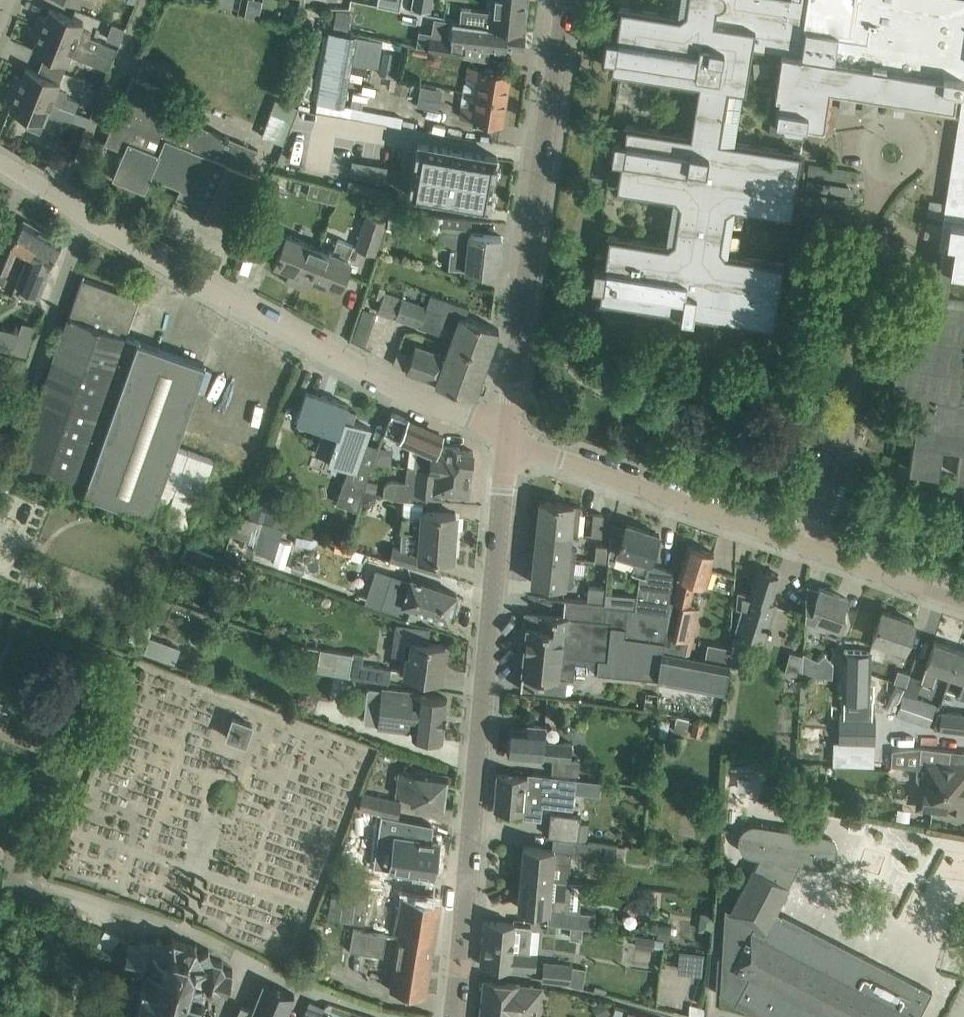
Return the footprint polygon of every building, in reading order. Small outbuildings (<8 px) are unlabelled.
[(375,4),(399,8),(401,0),(376,0),(375,4)] [(410,6),(429,10),(431,0),(411,0),(410,6)] [(488,26),(488,27),(524,31),(527,0),(491,0),(488,26)] [(962,90),(963,90),(963,81),(963,0),(687,0),(685,10),(679,15),(620,6),(615,36),(605,35),(602,54),(612,55),(610,69),(698,83),(690,134),(626,124),(623,138),(613,137),(610,156),(620,157),(616,188),(674,197),(679,203),(673,239),(667,244),(608,235),(604,265),(593,264),(590,282),(601,284),(598,298),(680,311),(680,314),(692,316),(692,313),(774,326),(776,312),(782,313),(785,293),(784,293),(783,299),(778,298),(784,262),(726,253),(721,247),(726,211),(733,206),(792,215),(797,179),(802,180),(801,186),(802,186),(805,166),(799,165),(802,152),(720,139),(724,113),(737,115),(741,89),(746,90),(753,47),(782,52),(776,93),(780,94),(776,115),(784,117),(782,128),(805,131),(807,120),(821,122),(822,112),(825,112),(827,100),(831,100),(833,88),(953,107),(956,89),(962,90)] [(38,14),(33,26),(113,57),(117,47),(89,36),(90,33),(80,29),(83,22),(67,16),(49,8),(45,17),(38,14)] [(488,27),(488,26),(453,22),(451,38),(428,35),(426,52),(463,56),(464,44),(489,47),(489,44),(502,45),(522,48),(524,31),(488,27)] [(113,57),(33,26),(29,37),(36,40),(33,49),(51,56),(67,62),(70,54),(80,59),(81,56),(93,61),(97,51),(113,58),(113,57)] [(329,33),(317,100),(325,101),(343,104),(354,37),(329,33)] [(395,50),(381,49),(380,72),(394,73),(395,50)] [(478,79),(476,93),(505,98),(510,72),(468,65),(466,77),(478,79)] [(14,74),(10,85),(75,110),(79,101),(66,96),(67,93),(56,89),(59,81),(44,75),(25,67),(22,77),(14,74)] [(257,150),(157,109),(165,90),(143,81),(120,138),(127,141),(112,179),(114,179),(115,176),(144,188),(143,191),(144,192),(152,172),(181,184),(175,198),(206,210),(204,215),(236,228),(257,175),(249,172),(257,150)] [(962,90),(938,246),(943,247),(933,305),(905,301),(892,387),(920,392),(913,439),(960,446),(956,475),(963,476),(963,81),(963,90),(962,90)] [(10,85),(6,96),(13,99),(9,108),(27,115),(23,125),(39,131),(42,121),(43,122),(46,114),(57,118),(58,115),(86,126),(90,116),(75,110),(10,85)] [(438,107),(440,87),(419,85),(418,106),(438,107)] [(505,98),(476,93),(474,106),(462,104),(460,117),(501,123),(505,98)] [(276,97),(262,134),(283,141),(297,104),(276,97)] [(323,110),(325,101),(317,100),(316,108),(323,110)] [(409,187),(408,189),(410,189),(409,194),(408,195),(410,196),(410,195),(438,200),(439,200),(453,203),(455,203),(486,208),(487,209),(488,207),(488,202),(490,202),(490,201),(488,201),(490,193),(491,193),(491,192),(490,192),(494,172),(495,172),(495,171),(494,171),(495,163),(496,163),(497,162),(495,162),(496,157),(497,156),(495,155),(464,150),(462,150),(449,148),(448,147),(419,143),(419,142),(417,142),(417,144),(416,149),(415,148),(415,150),(417,150),(415,158),(414,157),(413,159),(415,159),(412,179),(410,178),(410,180),(411,180),(410,188),(409,187)] [(351,163),(349,173),(399,181),(400,171),(351,163)] [(348,182),(346,191),(395,202),(397,193),(348,182)] [(449,267),(477,270),(497,272),(501,235),(470,232),(471,219),(388,211),(387,226),(441,232),(440,246),(451,248),(449,267)] [(257,213),(244,245),(261,252),(274,220),(257,213)] [(385,219),(367,213),(356,247),(374,253),(385,219)] [(20,272),(27,257),(43,230),(24,219),(8,245),(3,243),(0,250),(0,285),(1,285),(15,251),(26,257),(20,272)] [(27,257),(20,272),(15,284),(41,295),(52,270),(46,267),(62,241),(43,230),(27,257)] [(303,285),(307,275),(306,275),(318,247),(286,234),(275,262),(290,269),(286,279),(303,285)] [(306,275),(307,275),(338,288),(349,260),(347,259),(353,245),(338,239),(332,253),(318,247),(306,275)] [(213,459),(174,446),(204,363),(126,335),(139,298),(82,278),(15,466),(188,528),(213,459)] [(453,329),(448,344),(467,351),(462,365),(483,372),(498,328),(465,316),(468,307),(431,294),(426,306),(384,291),(377,310),(438,332),(441,325),(453,329)] [(25,355),(35,326),(22,321),(18,332),(12,350),(25,355)] [(18,332),(0,325),(0,346),(12,350),(18,332)] [(467,351),(448,344),(444,355),(414,344),(405,371),(435,381),(435,382),(474,396),(483,372),(462,365),(467,351)] [(358,465),(371,428),(343,418),(348,404),(306,389),(296,418),(323,427),(314,453),(327,458),(326,460),(348,468),(342,483),(336,503),(358,510),(364,490),(366,480),(370,469),(358,465)] [(383,430),(417,447),(438,444),(442,436),(408,421),(409,419),(391,411),(383,430)] [(621,436),(629,439),(650,446),(653,436),(632,429),(634,423),(626,420),(621,436)] [(417,447),(414,467),(429,469),(429,470),(470,475),(472,450),(459,449),(459,446),(438,444),(417,447)] [(429,469),(414,467),(407,466),(405,482),(402,481),(402,482),(391,480),(387,483),(383,487),(382,495),(426,501),(427,494),(440,496),(441,491),(468,493),(470,475),(429,470),(429,469)] [(375,492),(377,483),(366,480),(364,490),(375,492)] [(254,494),(247,517),(262,522),(283,528),(288,513),(292,499),(270,492),(268,499),(254,494)] [(536,527),(536,528),(570,532),(578,532),(581,505),(573,504),(539,500),(539,502),(540,502),(537,527),(536,527)] [(388,559),(396,561),(416,566),(419,555),(452,557),(456,513),(422,510),(422,516),(403,515),(400,548),(392,546),(388,559)] [(593,512),(592,534),(602,535),(604,513),(593,512)] [(262,522),(253,550),(274,557),(283,528),(262,522)] [(673,571),(649,564),(659,533),(658,533),(657,534),(627,525),(627,523),(626,523),(615,557),(634,563),(631,572),(639,574),(634,609),(668,611),(669,600),(673,571)] [(534,553),(534,554),(575,558),(576,547),(569,547),(570,532),(536,528),(536,529),(537,529),(534,552),(534,553)] [(336,534),(333,542),(342,545),(345,537),(336,534)] [(165,542),(160,555),(170,559),(175,546),(165,542)] [(596,543),(594,558),(608,560),(609,545),(596,543)] [(673,601),(669,600),(668,611),(666,635),(692,640),(700,607),(689,605),(693,581),(706,585),(711,569),(709,568),(714,552),(688,544),(682,563),(678,576),(673,601)] [(185,548),(180,561),(194,567),(200,553),(185,548)] [(531,580),(531,581),(572,586),(575,558),(534,554),(531,580)] [(409,580),(375,568),(368,590),(383,595),(384,592),(403,598),(398,612),(415,618),(418,608),(448,618),(456,592),(410,577),(409,580)] [(746,594),(738,621),(734,632),(764,641),(776,604),(769,601),(778,574),(759,568),(750,595),(746,594)] [(589,582),(587,596),(604,597),(605,583),(589,582)] [(823,630),(839,635),(846,613),(842,612),(847,598),(819,588),(814,602),(805,598),(803,619),(825,626),(823,630)] [(520,688),(556,692),(558,677),(573,679),(575,662),(588,664),(589,658),(597,659),(596,672),(659,679),(724,692),(728,665),(728,663),(710,660),(710,659),(661,650),(666,635),(668,611),(634,609),(604,606),(605,603),(604,603),(572,599),(565,598),(563,616),(526,612),(521,658),(523,658),(520,688)] [(873,638),(868,651),(868,673),(870,673),(870,656),(883,660),(888,644),(904,649),(913,621),(882,610),(872,638),(873,638)] [(400,672),(421,674),(441,677),(445,644),(426,642),(428,630),(397,626),(395,638),(405,640),(400,672)] [(149,633),(143,648),(161,654),(167,639),(149,633)] [(730,661),(730,664),(742,666),(746,638),(733,636),(731,649),(730,661)] [(937,669),(949,674),(958,649),(934,641),(925,666),(926,666),(920,683),(931,687),(937,669)] [(334,672),(337,651),(320,648),(316,669),(334,672)] [(949,674),(950,674),(945,689),(957,693),(956,695),(963,698),(963,651),(958,649),(949,674)] [(868,673),(868,651),(844,651),(843,697),(872,698),(872,683),(868,683),(868,673)] [(352,652),(349,676),(389,682),(391,668),(362,664),(363,653),(352,652)] [(817,660),(803,653),(801,675),(832,677),(832,663),(825,654),(817,660)] [(412,691),(381,688),(377,726),(412,730),(411,736),(443,739),(447,697),(417,694),(417,695),(412,695),(412,691)] [(938,711),(940,706),(939,706),(902,694),(896,715),(928,727),(929,725),(933,725),(938,711)] [(938,711),(933,725),(933,727),(939,728),(939,729),(963,731),(963,715),(940,713),(938,711)] [(839,715),(838,743),(873,744),(874,716),(839,715)] [(224,737),(246,745),(253,723),(232,716),(224,737)] [(542,757),(553,758),(551,772),(578,775),(580,761),(569,760),(571,743),(543,740),(545,725),(528,723),(527,727),(511,726),(508,754),(542,758),(542,757)] [(890,765),(917,768),(915,782),(921,782),(918,806),(944,809),(945,804),(960,806),(963,783),(963,765),(949,763),(951,751),(920,746),(920,747),(892,750),(890,765)] [(890,765),(892,750),(878,749),(877,765),(890,767),(890,765)] [(411,804),(423,805),(443,808),(447,773),(416,769),(415,772),(398,770),(395,795),(412,797),(411,804)] [(531,776),(497,773),(494,809),(523,811),(522,817),(541,819),(542,804),(573,807),(575,776),(531,772),(531,776)] [(397,816),(400,800),(388,798),(380,796),(362,792),(359,809),(397,816)] [(585,840),(588,822),(579,821),(580,815),(551,811),(548,835),(578,839),(585,840)] [(374,812),(372,842),(386,844),(384,865),(430,874),(433,842),(425,840),(427,823),(374,812)] [(866,821),(849,818),(847,830),(864,833),(866,821)] [(723,939),(741,949),(872,1016),(919,1016),(918,1016),(932,991),(914,981),(775,909),(788,885),(799,863),(820,867),(824,867),(827,866),(830,864),(833,861),(835,858),(837,855),(837,851),(837,848),(836,844),(834,841),(832,838),(829,836),(825,835),(755,824),(751,824),(748,825),(745,827),(742,829),(740,832),(738,836),(738,840),(738,843),(739,847),(741,850),(744,853),(747,855),(751,856),(759,857),(754,867),(753,867),(731,910),(724,907),(723,939)] [(576,855),(615,860),(617,844),(585,840),(578,839),(576,855)] [(523,845),(521,877),(566,881),(566,880),(568,881),(570,863),(571,851),(554,849),(554,848),(523,845)] [(674,852),(656,850),(655,860),(673,862),(674,852)] [(566,881),(521,877),(518,906),(548,909),(549,908),(565,910),(566,899),(564,898),(566,881)] [(405,895),(398,934),(434,939),(440,900),(405,895)] [(570,926),(594,928),(595,912),(571,910),(570,926)] [(484,920),(480,963),(535,968),(535,965),(536,953),(529,952),(531,924),(515,923),(505,922),(484,920)] [(660,924),(659,937),(669,938),(671,925),(660,924)] [(352,929),(349,950),(382,956),(386,935),(386,933),(352,928),(352,929)] [(393,969),(390,989),(426,994),(434,939),(398,934),(395,953),(393,969)] [(635,936),(634,946),(653,948),(653,946),(654,939),(654,938),(635,936)] [(212,1011),(215,1010),(214,1008),(212,1009),(212,1003),(214,999),(212,998),(210,1000),(209,1000),(209,997),(206,996),(207,992),(216,995),(216,998),(219,998),(219,993),(224,990),(229,993),(231,995),(233,994),(231,990),(236,975),(240,972),(238,969),(234,972),(230,971),(227,964),(229,961),(227,959),(224,963),(217,961),(213,952),(205,957),(204,955),(203,956),(199,949),(202,946),(200,944),(197,947),(191,945),(190,944),(188,944),(187,945),(179,942),(178,938),(176,938),(176,943),(169,946),(169,945),(168,946),(163,939),(156,943),(148,941),(148,937),(145,937),(146,941),(140,945),(134,943),(132,939),(129,940),(131,944),(127,960),(123,962),(125,965),(128,964),(135,966),(137,971),(134,974),(137,976),(140,973),(147,975),(146,979),(141,978),(141,980),(140,980),(140,977),(137,977),(138,981),(134,985),(131,983),(129,985),(132,988),(130,996),(126,997),(126,999),(130,999),(131,1004),(128,1008),(130,1010),(133,1007),(134,1007),(133,1010),(136,1010),(134,1016),(210,1016),(212,1011)] [(723,939),(721,960),(718,957),(716,988),(720,990),(719,994),(735,1002),(763,1016),(872,1016),(741,949),(723,939)] [(679,951),(678,970),(701,971),(702,952),(679,951)] [(543,978),(567,981),(568,981),(570,965),(544,962),(543,978)] [(483,979),(479,1016),(512,1016),(517,1012),(539,1014),(542,986),(483,979)] [(293,994),(261,981),(250,1008),(239,1004),(234,1016),(283,1016),(293,994)] [(303,1016),(321,1016),(325,1006),(309,1000),(303,1016)]
